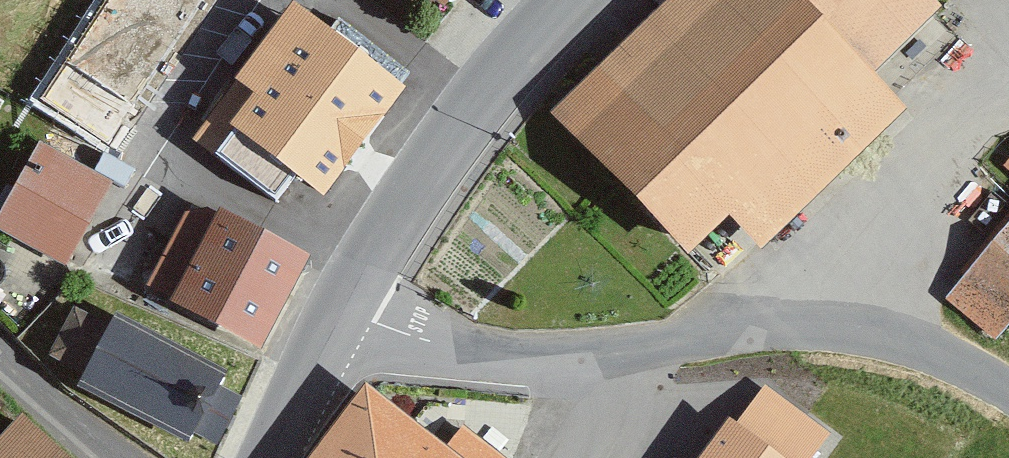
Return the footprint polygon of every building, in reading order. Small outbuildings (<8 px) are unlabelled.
[(31,100),(120,155),(217,0),(94,0),(31,100)] [(447,8),(453,0),(435,0),(447,8)] [(931,0),(667,0),(559,106),(725,276),(907,98),(870,61),(932,1),(931,0)] [(399,87),(305,19),(233,118),(327,186),(399,87)] [(0,185),(0,223),(61,258),(111,172),(33,127),(0,185)] [(297,262),(211,219),(174,296),(259,338),(297,262)] [(960,300),(1008,341),(1008,241),(960,300)] [(116,317),(80,297),(56,342),(83,357),(73,375),(192,440),(227,377),(116,317)] [(373,389),(323,457),(467,457),(373,389)] [(11,416),(0,429),(0,457),(58,457),(11,416)] [(729,419),(699,457),(781,457),(729,419)]
